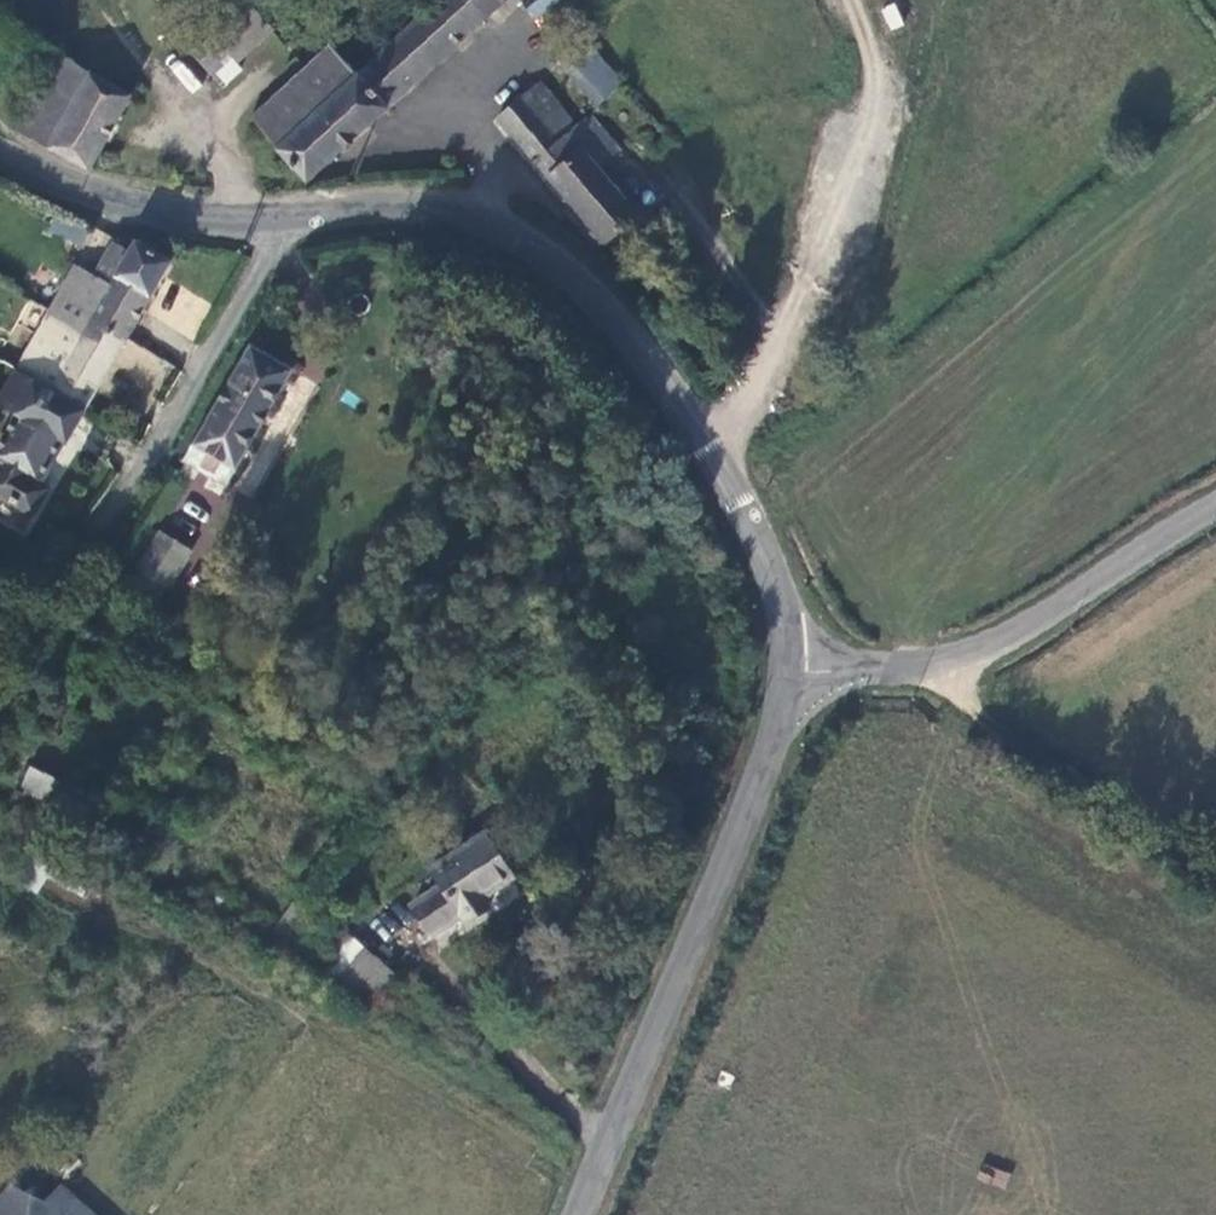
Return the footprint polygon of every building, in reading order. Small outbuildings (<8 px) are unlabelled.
[(355,75),(387,108),(504,0),(438,0),(355,75)] [(538,22),(560,0),(534,0),(525,10),(538,22)] [(246,1),(186,53),(209,78),(265,22),(259,11),(246,1)] [(267,3),(259,11),(265,22),(276,12),(267,3)] [(896,4),(881,10),(889,32),(905,25),(896,4)] [(623,86),(590,44),(561,66),(595,109),(623,86)] [(272,151),(305,183),(387,108),(355,75),(325,45),(245,118),(275,149),(272,151)] [(7,131),(85,171),(126,99),(49,56),(7,131)] [(578,223),(598,248),(637,216),(600,168),(618,150),(588,115),(572,126),(536,85),(496,117),(569,202),(584,218),(578,223)] [(584,218),(569,202),(563,208),(578,223),(584,218)] [(79,244),(88,222),(56,209),(47,231),(79,244)] [(89,318),(126,340),(171,265),(134,243),(127,254),(110,244),(91,277),(71,265),(47,305),(84,327),(89,318)] [(47,305),(43,312),(80,333),(84,327),(47,305)] [(84,410),(126,340),(89,318),(84,327),(80,333),(43,312),(10,366),(84,410)] [(292,369),(246,344),(180,463),(226,488),(292,369)] [(49,489),(40,484),(84,410),(10,366),(0,384),(0,406),(27,422),(0,467),(0,496),(33,515),(49,489)] [(134,568),(139,571),(165,586),(186,550),(156,533),(134,568)] [(165,586),(139,571),(129,588),(153,603),(165,586)] [(60,782),(26,766),(17,786),(50,802),(60,782)] [(407,905),(430,938),(458,920),(463,927),(492,908),(485,898),(514,880),(481,830),(425,868),(436,886),(407,905)] [(359,1011),(393,972),(365,949),(346,932),(320,964),(336,978),(329,988),(359,1011)] [(58,1180),(42,1197),(27,1214),(99,1214),(58,1180)] [(42,1197),(7,1181),(0,1189),(0,1214),(27,1214),(42,1197)]
